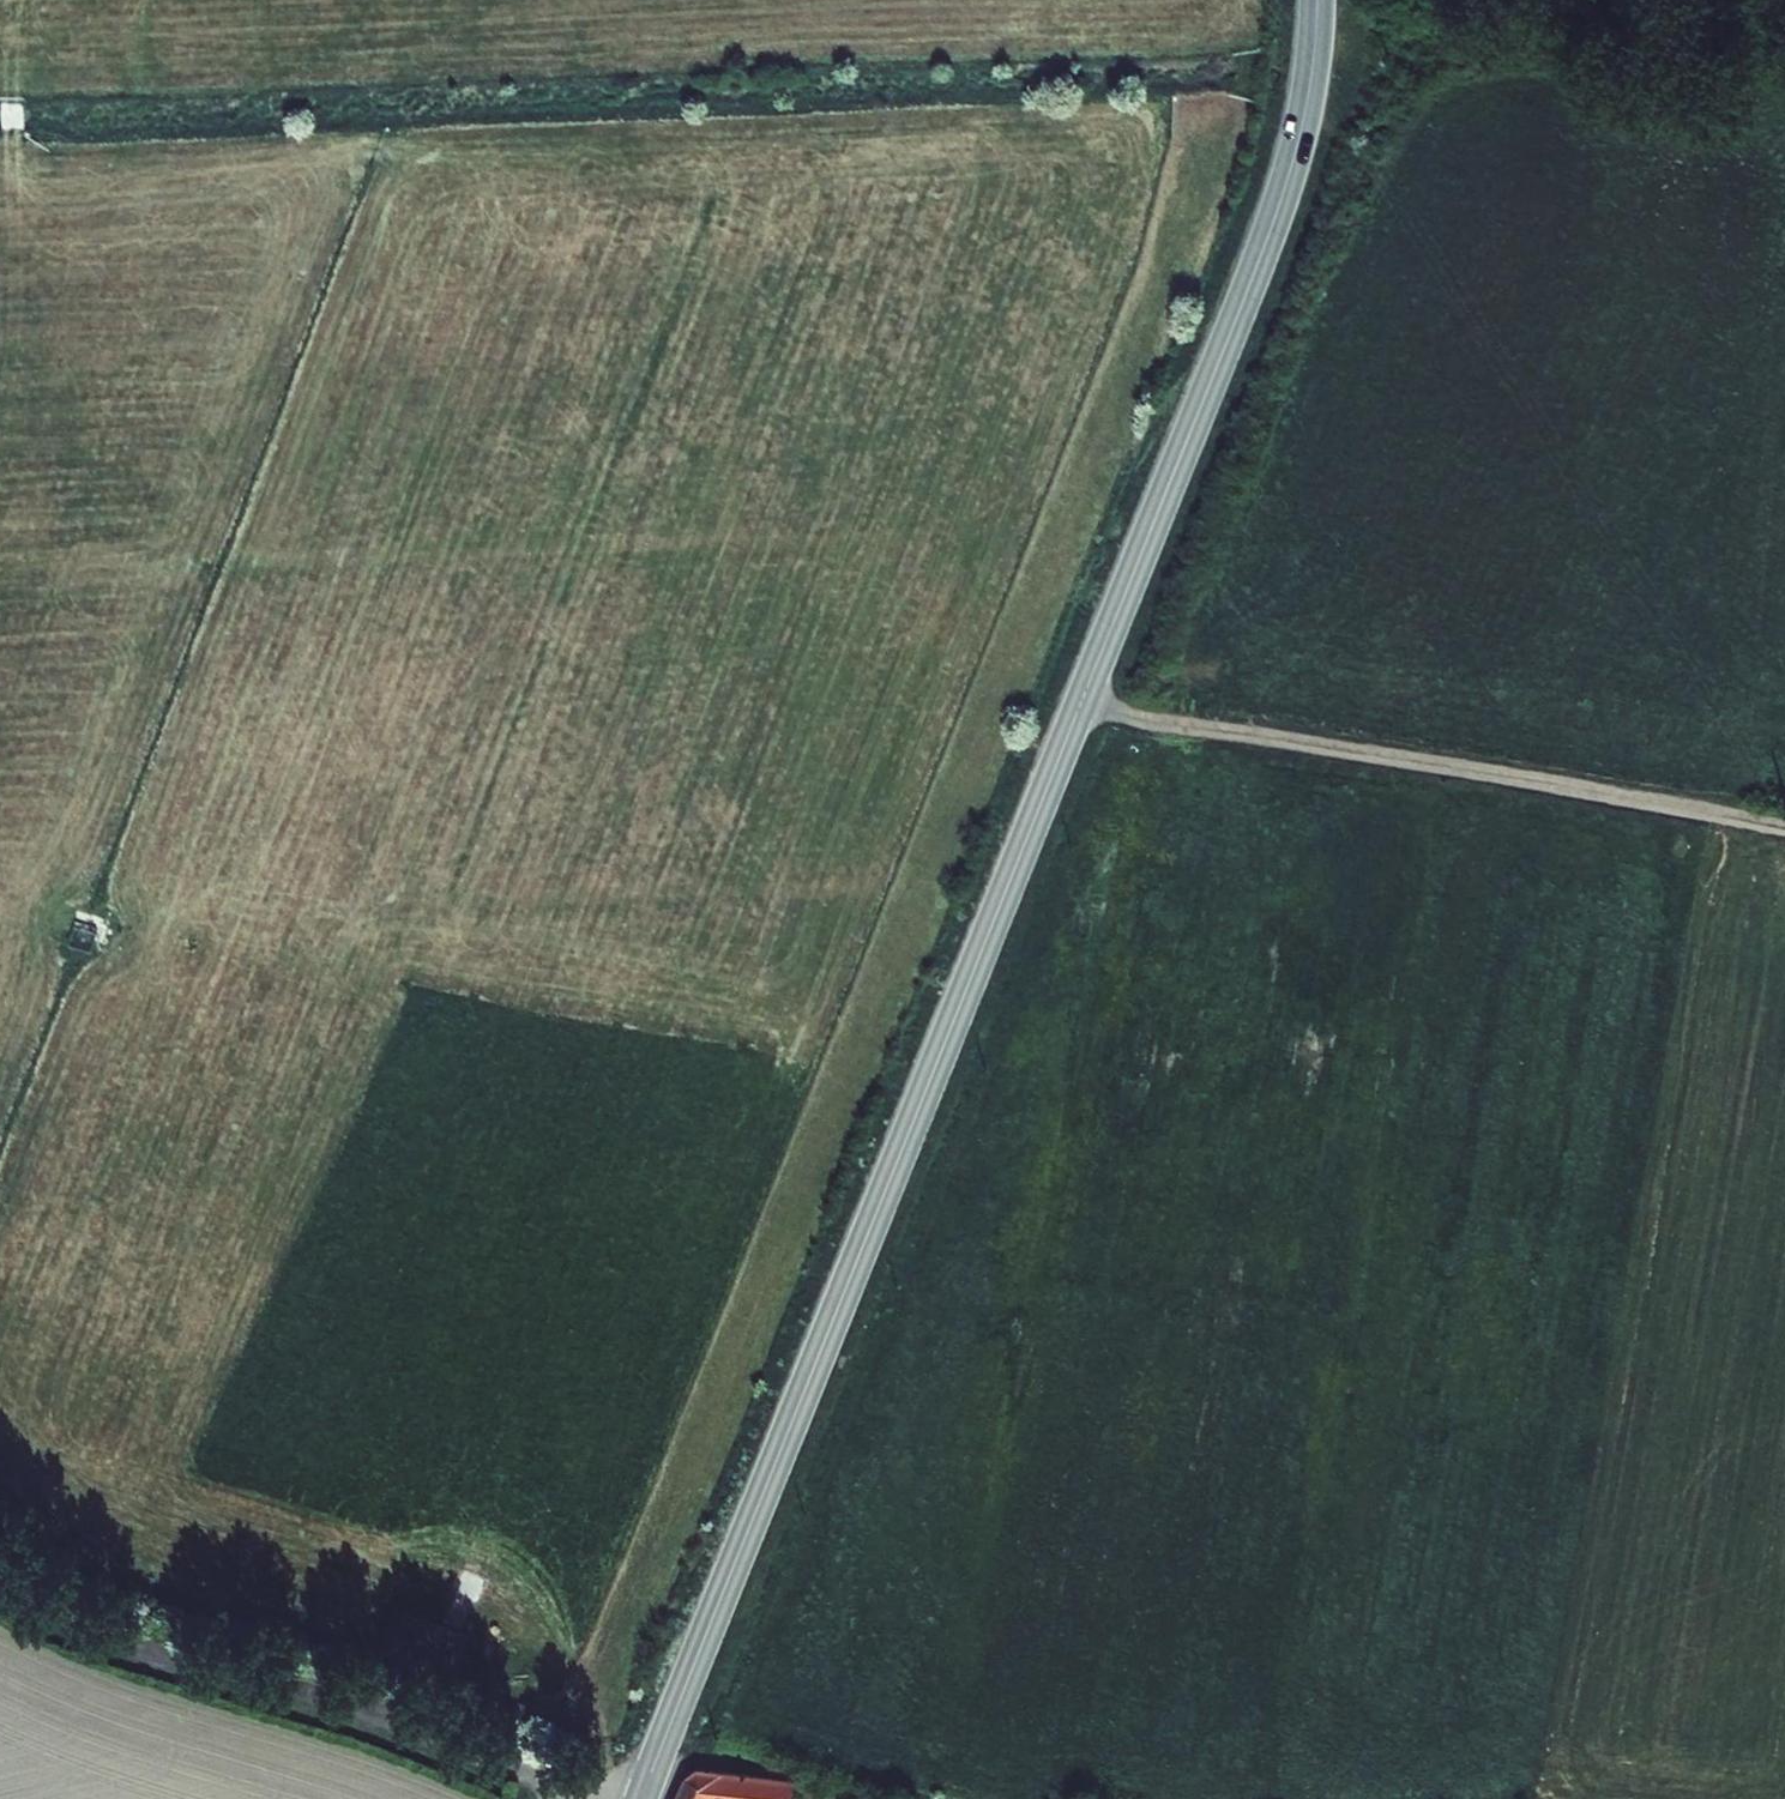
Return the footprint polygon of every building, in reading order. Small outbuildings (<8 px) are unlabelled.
[(697,1798),(807,1798),(808,1787),(703,1777),(697,1798)]
